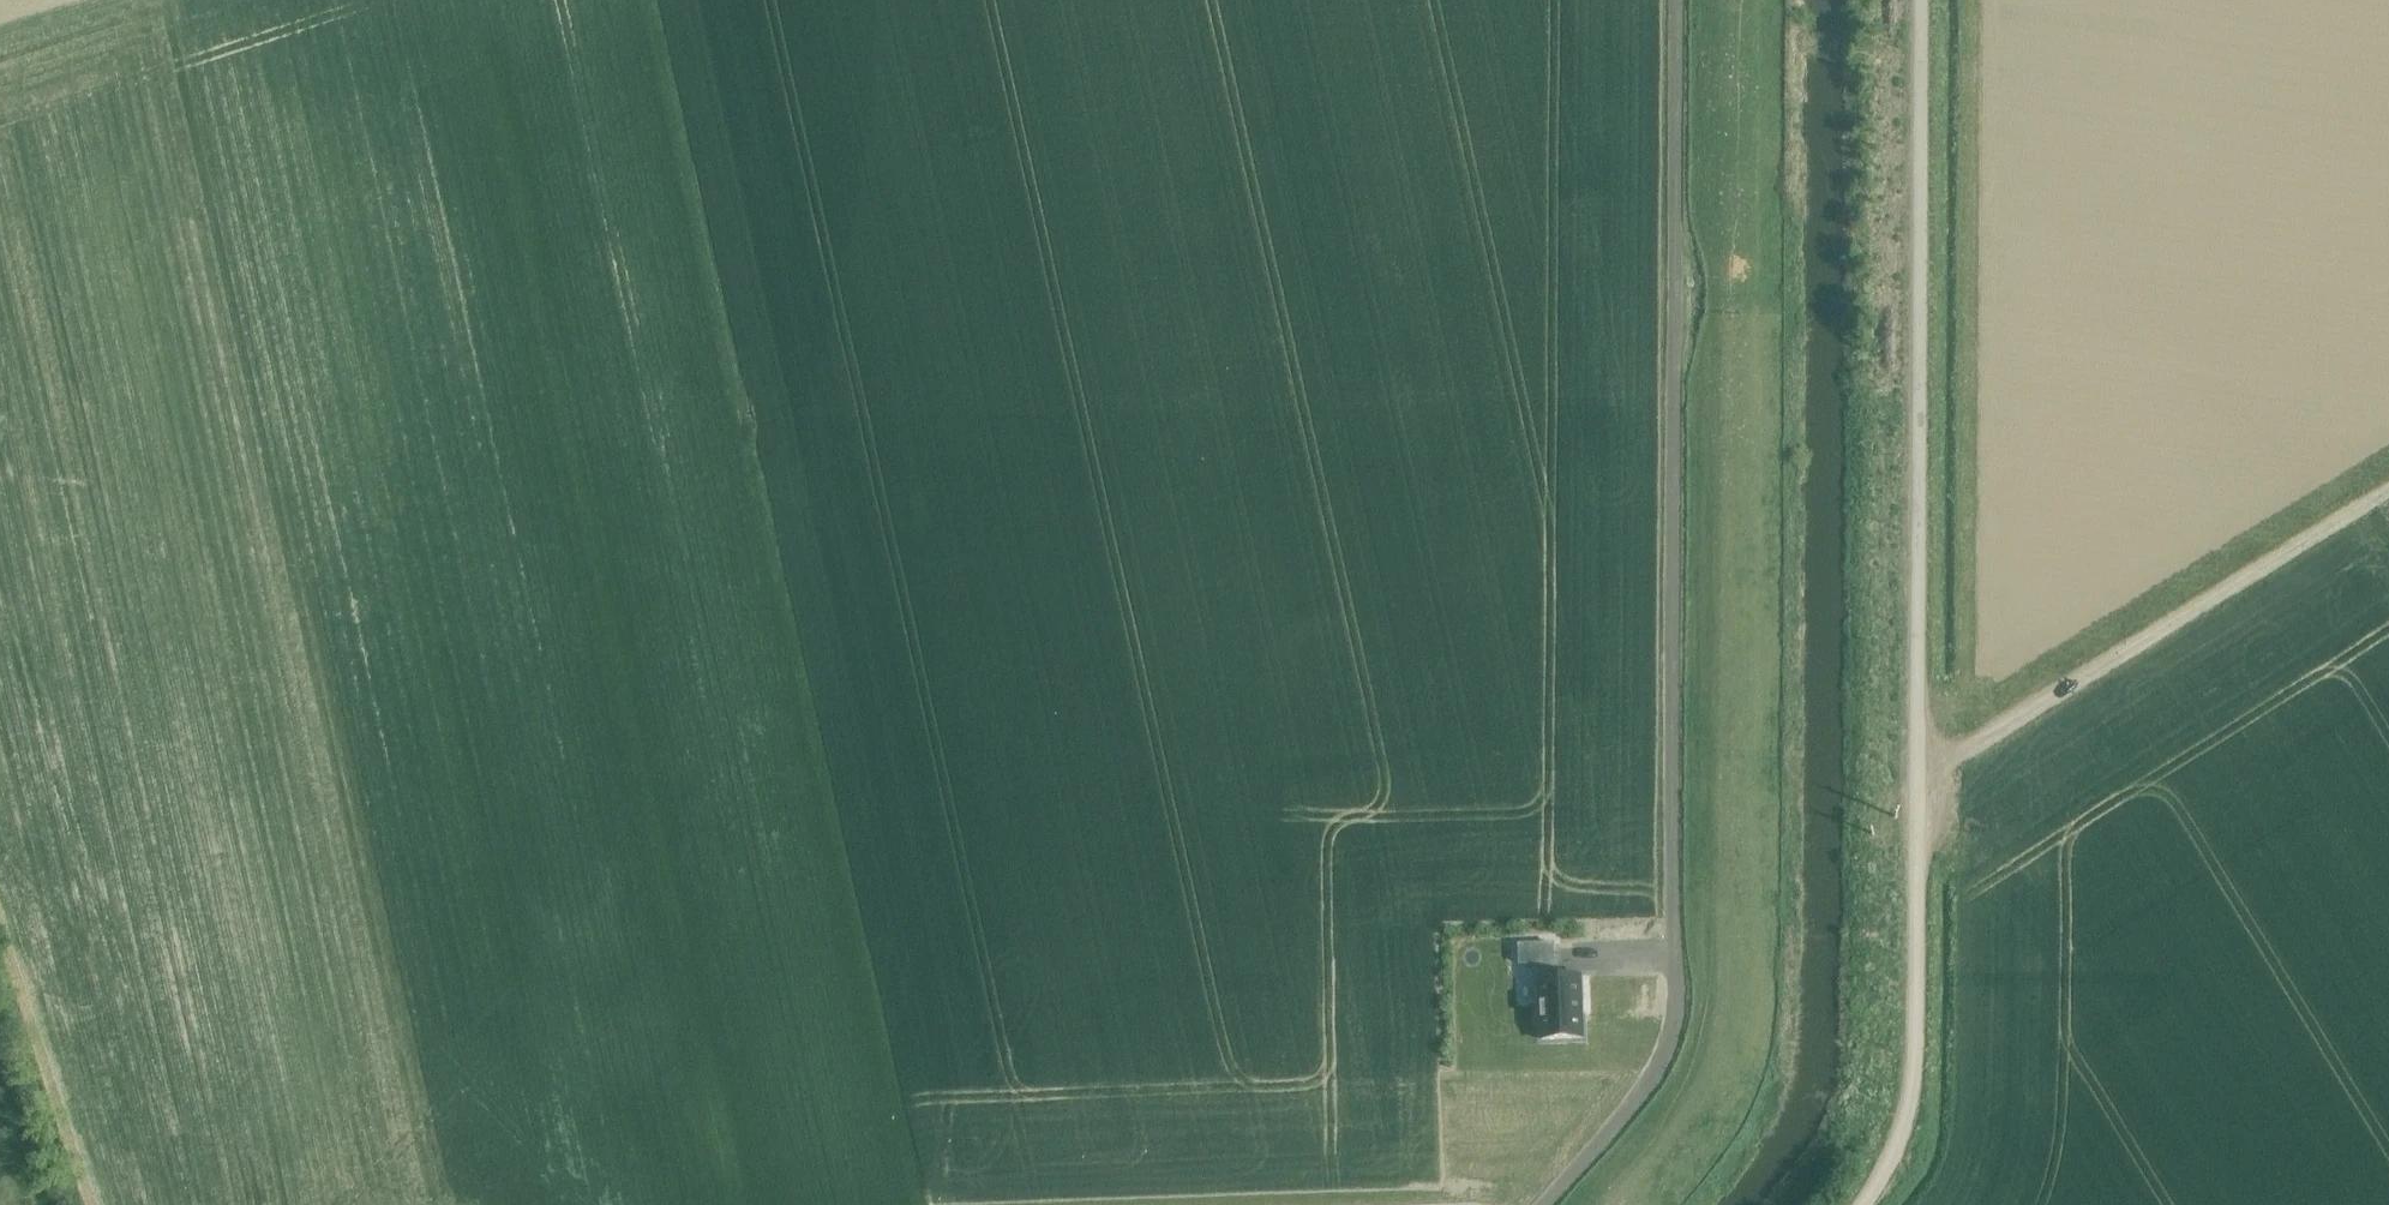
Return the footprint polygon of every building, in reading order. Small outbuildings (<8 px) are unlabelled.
[(1552,944),(1519,945),(1520,965),(1541,964),(1542,978),(1538,978),(1541,1040),(1583,1038),(1580,976),(1554,977),(1552,944)]
